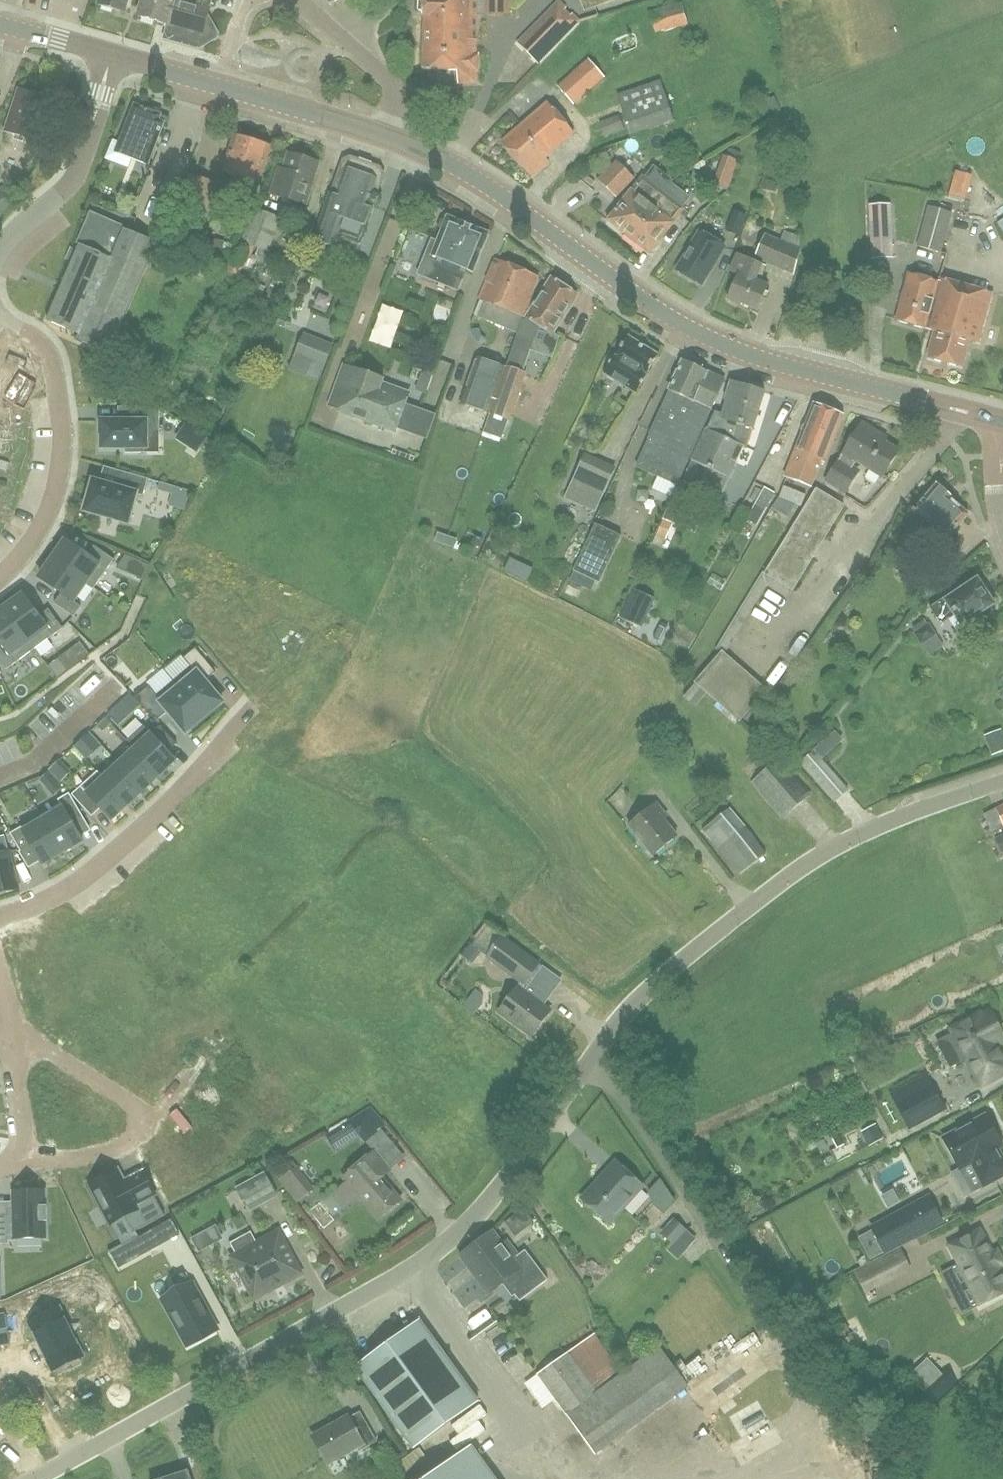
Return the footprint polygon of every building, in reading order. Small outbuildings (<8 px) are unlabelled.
[(99,6),(125,13),(129,0),(101,0),(99,6)] [(196,44),(215,34),(207,20),(213,0),(144,0),(139,17),(158,22),(168,25),(168,23),(170,23),(175,32),(183,27),(188,28),(196,44)] [(477,14),(485,14),(485,16),(488,16),(510,16),(510,0),(424,0),(418,2),(418,11),(424,12),(423,70),(458,71),(458,83),(476,82),(476,71),(478,71),(478,56),(476,56),(477,14)] [(519,44),(539,64),(579,21),(559,2),(541,20),(533,29),(519,44)] [(655,13),(657,30),(690,24),(688,8),(655,13)] [(574,105),(606,77),(589,58),(558,86),(574,105)] [(618,95),(624,114),(632,136),(674,122),(667,100),(661,81),(618,95)] [(37,142),(50,101),(20,91),(6,133),(37,142)] [(547,158),(575,133),(549,104),(523,126),(503,144),(532,178),(550,162),(547,158)] [(162,115),(160,114),(161,110),(150,106),(148,110),(134,105),(117,155),(147,166),(153,147),(156,148),(165,123),(159,121),(162,115)] [(605,137),(625,130),(619,115),(600,123),(605,137)] [(257,192),(271,147),(234,136),(223,173),(249,181),(247,189),(257,192)] [(729,149),(717,180),(731,186),(743,155),(729,149)] [(306,204),(318,163),(288,155),(284,170),(279,169),(272,195),(306,204)] [(617,198),(635,179),(617,160),(598,179),(617,198)] [(373,207),(367,205),(372,191),(378,194),(382,181),(379,173),(349,162),(341,167),(331,194),(330,194),(314,241),(334,247),(336,242),(343,238),(361,244),(373,207)] [(951,195),(970,198),(976,170),(957,166),(951,195)] [(207,219),(217,184),(190,176),(180,211),(207,219)] [(649,204),(648,203),(658,190),(643,178),(632,191),(631,191),(608,222),(636,243),(650,225),(639,217),(649,204)] [(16,199),(2,187),(0,189),(0,219),(16,199)] [(650,225),(636,243),(645,250),(651,254),(674,223),(673,223),(679,215),(684,209),(658,190),(648,203),(649,204),(639,217),(650,225)] [(872,260),(893,259),(893,239),(891,204),(869,205),(872,260)] [(160,246),(175,210),(163,205),(149,240),(126,231),(91,217),(47,320),(80,333),(76,341),(110,355),(157,245),(160,246)] [(941,253),(951,213),(929,207),(918,247),(941,253)] [(264,264),(269,252),(281,218),(255,208),(242,242),(239,241),(226,269),(241,277),(244,271),(253,276),(260,263),(264,264)] [(726,232),(740,236),(747,215),(733,210),(726,232)] [(447,217),(438,241),(431,238),(417,275),(458,292),(466,272),(472,275),(473,272),(489,233),(447,217)] [(699,230),(674,271),(700,286),(703,288),(727,247),(720,242),(699,230)] [(784,232),(781,240),(766,233),(755,258),(769,264),(794,275),(802,249),(800,248),(800,238),(788,233),(784,232)] [(225,242),(208,239),(204,261),(221,264),(225,242)] [(762,280),(767,267),(738,255),(730,272),(739,275),(728,300),(742,306),(743,303),(758,309),(768,286),(759,283),(761,279),(762,280)] [(478,301),(524,318),(540,277),(495,260),(478,301)] [(927,330),(940,283),(908,275),(896,321),(927,330)] [(524,372),(540,324),(544,326),(554,333),(556,330),(559,325),(577,296),(565,289),(567,286),(566,282),(561,278),(557,279),(555,282),(551,280),(528,317),(525,321),(522,320),(511,354),(507,366),(524,372)] [(941,280),(940,283),(927,330),(933,331),(928,353),(931,354),(930,359),(961,368),(968,340),(979,343),(992,293),(941,280)] [(417,332),(451,333),(451,304),(418,304),(417,332)] [(295,357),(323,368),(324,368),(333,345),(304,333),(295,357)] [(627,337),(617,355),(616,354),(604,374),(623,385),(625,382),(640,390),(649,374),(648,373),(659,356),(627,337)] [(490,414),(505,368),(478,359),(462,404),(490,414)] [(637,467),(677,485),(724,381),(721,378),(683,361),(670,391),(671,391),(651,435),(652,435),(637,467)] [(507,366),(505,368),(490,414),(483,433),(502,440),(509,421),(510,418),(525,376),(526,372),(524,372),(507,366)] [(355,369),(339,412),(395,432),(410,392),(384,382),(385,379),(355,369)] [(10,377),(0,373),(0,399),(10,377)] [(682,481),(694,487),(720,498),(722,493),(729,478),(736,463),(737,463),(744,448),(749,449),(765,391),(731,382),(726,401),(728,401),(724,414),(715,411),(688,469),(682,481)] [(813,484),(818,472),(816,471),(820,461),(824,463),(843,415),(814,403),(785,476),(810,486),(813,484)] [(103,420),(103,448),(129,448),(129,453),(140,453),(140,448),(147,448),(147,431),(159,431),(159,408),(129,408),(130,420),(103,420)] [(854,467),(855,465),(857,462),(883,477),(898,451),(876,438),(879,433),(862,423),(838,464),(826,484),(846,495),(860,471),(854,467)] [(585,458),(575,480),(606,494),(616,472),(596,463),(585,458)] [(94,481),(85,511),(129,524),(137,495),(144,497),(149,479),(120,471),(115,487),(94,481)] [(11,480),(0,475),(0,502),(11,480)] [(947,539),(968,514),(950,498),(951,498),(936,485),(915,510),(913,509),(912,511),(916,514),(918,513),(921,515),(902,537),(913,547),(932,525),(947,539)] [(788,518),(796,504),(802,506),(806,494),(784,486),(780,498),(772,508),(788,518)] [(747,519),(758,525),(775,493),(764,487),(747,519)] [(792,590),(844,506),(817,490),(765,574),(792,590)] [(686,503),(675,497),(665,518),(676,524),(686,503)] [(153,514),(171,520),(175,506),(157,501),(153,514)] [(597,525),(576,572),(602,585),(623,537),(597,525)] [(456,540),(448,537),(445,545),(453,548),(456,540)] [(67,542),(53,561),(86,584),(94,590),(114,561),(95,547),(93,550),(88,557),(67,542)] [(117,567),(144,579),(150,565),(127,555),(117,567)] [(929,595),(959,569),(948,557),(918,583),(929,595)] [(510,558),(504,571),(527,582),(533,569),(510,558)] [(73,602),(86,584),(53,561),(40,579),(62,594),(54,604),(74,618),(81,607),(73,602)] [(977,580),(976,580),(958,592),(955,589),(929,606),(941,623),(956,613),(964,626),(978,617),(975,614),(992,603),(991,602),(995,600),(986,587),(983,589),(977,580)] [(50,609),(39,617),(24,596),(5,609),(35,650),(64,629),(50,609)] [(2,644),(0,645),(0,662),(6,670),(35,650),(5,609),(0,613),(0,641),(2,644)] [(914,633),(922,645),(937,635),(929,623),(914,633)] [(184,658),(191,667),(174,682),(204,718),(223,703),(205,682),(216,672),(196,648),(184,658)] [(722,653),(696,682),(741,721),(766,691),(722,653)] [(786,655),(772,672),(781,678),(794,661),(786,655)] [(204,718),(174,682),(157,696),(149,686),(135,698),(156,722),(168,712),(186,733),(204,718)] [(143,726),(127,741),(135,750),(159,776),(166,770),(176,761),(168,752),(177,744),(161,726),(151,735),(143,726)] [(992,756),(1002,751),(1002,733),(1001,729),(984,736),(992,756)] [(232,740),(221,748),(231,761),(242,753),(232,740)] [(124,760),(119,764),(144,791),(148,786),(159,776),(135,750),(124,760)] [(835,802),(848,790),(814,751),(801,762),(835,802)] [(783,818),(811,794),(779,757),(752,782),(783,818)] [(106,777),(104,779),(128,805),(130,803),(144,791),(119,764),(106,777)] [(81,787),(72,796),(92,817),(101,809),(111,820),(128,805),(104,779),(97,772),(81,787)] [(59,805),(40,816),(63,856),(84,844),(71,822),(82,815),(69,794),(57,801),(59,805)] [(654,855),(678,836),(664,819),(668,817),(657,803),(629,825),(654,855)] [(1002,827),(1002,805),(984,814),(993,832),(1002,827)] [(741,874),(766,854),(729,809),(704,829),(741,874)] [(30,846),(43,868),(63,856),(40,816),(10,834),(21,851),(30,846)] [(0,838),(0,894),(18,890),(9,853),(8,853),(4,837),(0,838)] [(503,936),(488,956),(524,984),(540,964),(503,936)] [(500,1011),(532,1035),(551,1010),(522,989),(519,986),(500,1011)] [(997,1044),(1002,1042),(1002,1034),(991,1012),(983,1017),(982,1014),(939,1037),(941,1041),(935,1044),(948,1069),(961,1062),(975,1089),(1002,1074),(1002,1055),(997,1044)] [(932,1086),(897,1105),(908,1126),(943,1107),(932,1086)] [(945,1139),(960,1168),(972,1161),(984,1185),(1002,1174),(1002,1161),(996,1148),(1000,1146),(995,1138),(997,1137),(994,1132),(995,1132),(989,1121),(988,1121),(986,1117),(945,1139)] [(382,1128),(367,1141),(375,1151),(379,1156),(395,1144),(382,1128)] [(391,1171),(379,1156),(375,1151),(341,1178),(345,1183),(342,1185),(355,1201),(361,1196),(379,1219),(401,1201),(382,1178),(391,1171)] [(643,1185),(616,1161),(582,1199),(609,1223),(643,1185)] [(315,1189),(314,1188),(298,1168),(297,1167),(280,1180),(297,1202),(315,1189)] [(116,1169),(88,1183),(110,1225),(125,1217),(133,1232),(166,1215),(152,1190),(138,1198),(130,1184),(125,1187),(116,1169)] [(234,1214),(246,1208),(276,1191),(264,1169),(222,1192),(234,1214)] [(667,1210),(676,1200),(661,1177),(658,1180),(649,1191),(654,1204),(665,1213),(667,1210)] [(8,1239),(27,1239),(46,1238),(45,1222),(48,1222),(48,1206),(44,1207),(44,1192),(14,1192),(15,1209),(7,1210),(7,1216),(0,1216),(0,1244),(8,1244),(8,1239)] [(886,1252),(942,1222),(929,1200),(873,1230),(886,1252)] [(697,1239),(688,1230),(674,1218),(661,1233),(673,1244),(667,1250),(678,1260),(697,1239)] [(251,1230),(230,1242),(236,1253),(232,1256),(241,1273),(240,1276),(244,1282),(246,1283),(254,1297),(273,1287),(273,1288),(274,1287),(281,1283),(281,1284),(282,1283),(282,1282),(300,1273),(292,1259),(293,1256),(290,1249),(287,1249),(278,1231),(257,1242),(251,1230)] [(490,1293),(506,1281),(520,1300),(548,1279),(525,1249),(516,1256),(514,1254),(515,1251),(510,1245),(507,1245),(506,1243),(502,1245),(492,1231),(461,1254),(490,1293)] [(942,1272),(963,1314),(981,1305),(1002,1294),(1002,1276),(998,1267),(1002,1264),(1002,1263),(997,1252),(992,1254),(985,1240),(980,1231),(968,1237),(951,1246),(959,1263),(942,1272)] [(863,1276),(870,1292),(883,1286),(876,1270),(863,1276)] [(172,1279),(179,1291),(163,1300),(188,1346),(216,1330),(192,1285),(190,1285),(184,1273),(172,1279)] [(59,1308),(31,1321),(38,1336),(54,1369),(58,1368),(60,1373),(80,1363),(78,1358),(82,1356),(66,1323),(59,1308)] [(13,1343),(8,1314),(0,1316),(0,1345),(13,1343)] [(420,1320),(356,1367),(414,1447),(479,1400),(420,1320)] [(659,1346),(622,1373),(596,1334),(538,1375),(596,1455),(689,1387),(679,1372),(659,1346)] [(914,1400),(926,1413),(959,1382),(947,1369),(942,1374),(927,1357),(908,1373),(924,1391),(914,1400)] [(360,1448),(377,1439),(359,1409),(312,1436),(327,1463),(358,1445),(360,1448)] [(472,1444),(423,1478),(497,1478),(472,1444)] [(189,1468),(180,1471),(156,1478),(192,1478),(189,1468)]
